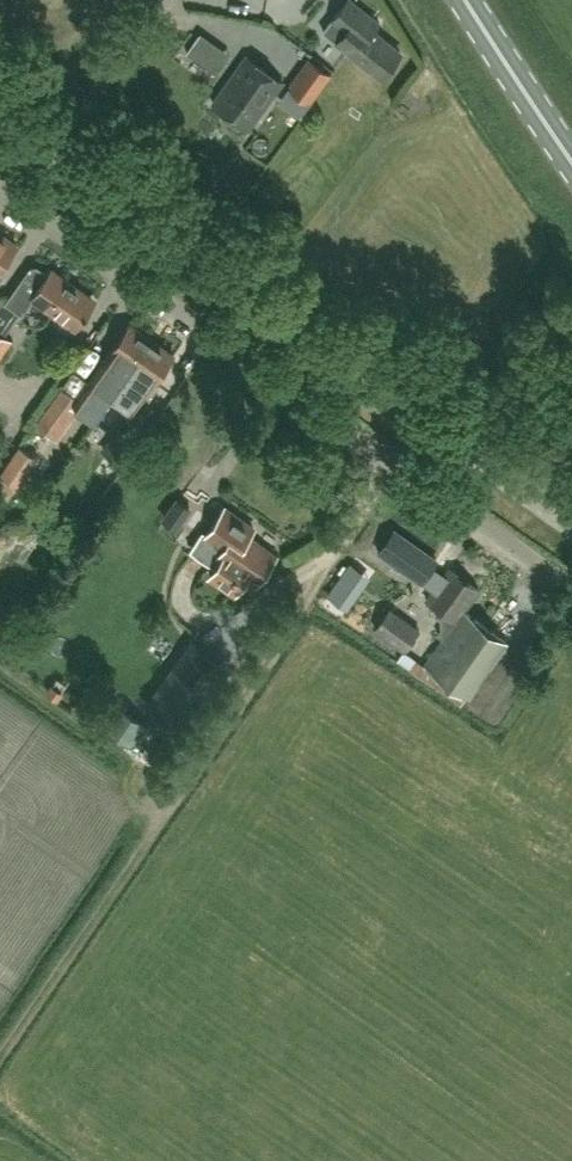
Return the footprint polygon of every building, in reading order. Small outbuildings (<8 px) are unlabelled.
[(374,29),(381,21),(354,0),(347,0),(324,29),(381,75),(401,51),(374,29)] [(248,127),(281,80),(246,55),(212,101),(248,127)] [(309,101),(329,72),(308,57),(287,85),(309,101)] [(18,245),(0,232),(0,270),(18,245)] [(78,327),(96,300),(50,268),(48,272),(37,264),(31,265),(6,301),(23,313),(34,297),(61,315),(60,320),(69,325),(73,324),(78,327)] [(116,389),(117,390),(153,339),(130,324),(111,350),(112,351),(91,380),(112,395),(116,389)] [(0,331),(0,357),(12,340),(0,331)] [(153,339),(117,390),(128,398),(145,375),(156,383),(175,356),(153,339)] [(63,388),(39,421),(59,436),(83,403),(63,388)] [(121,463),(137,440),(119,429),(103,451),(121,463)] [(24,442),(9,475),(24,481),(38,448),(24,442)] [(190,506),(174,495),(160,515),(175,527),(190,506)] [(246,574),(257,581),(276,554),(249,535),(255,527),(226,506),(206,534),(224,546),(218,554),(222,557),(211,573),(235,590),(246,574)] [(24,560),(38,539),(25,530),(10,551),(24,560)] [(467,694),(506,639),(464,608),(479,588),(449,566),(426,598),(437,606),(435,609),(435,614),(445,622),(438,632),(443,636),(424,663),(467,694)] [(373,629),(403,651),(419,629),(388,607),(373,629)] [(212,687),(175,661),(145,704),(182,730),(212,687)] [(148,725),(116,704),(102,725),(134,747),(148,725)]
